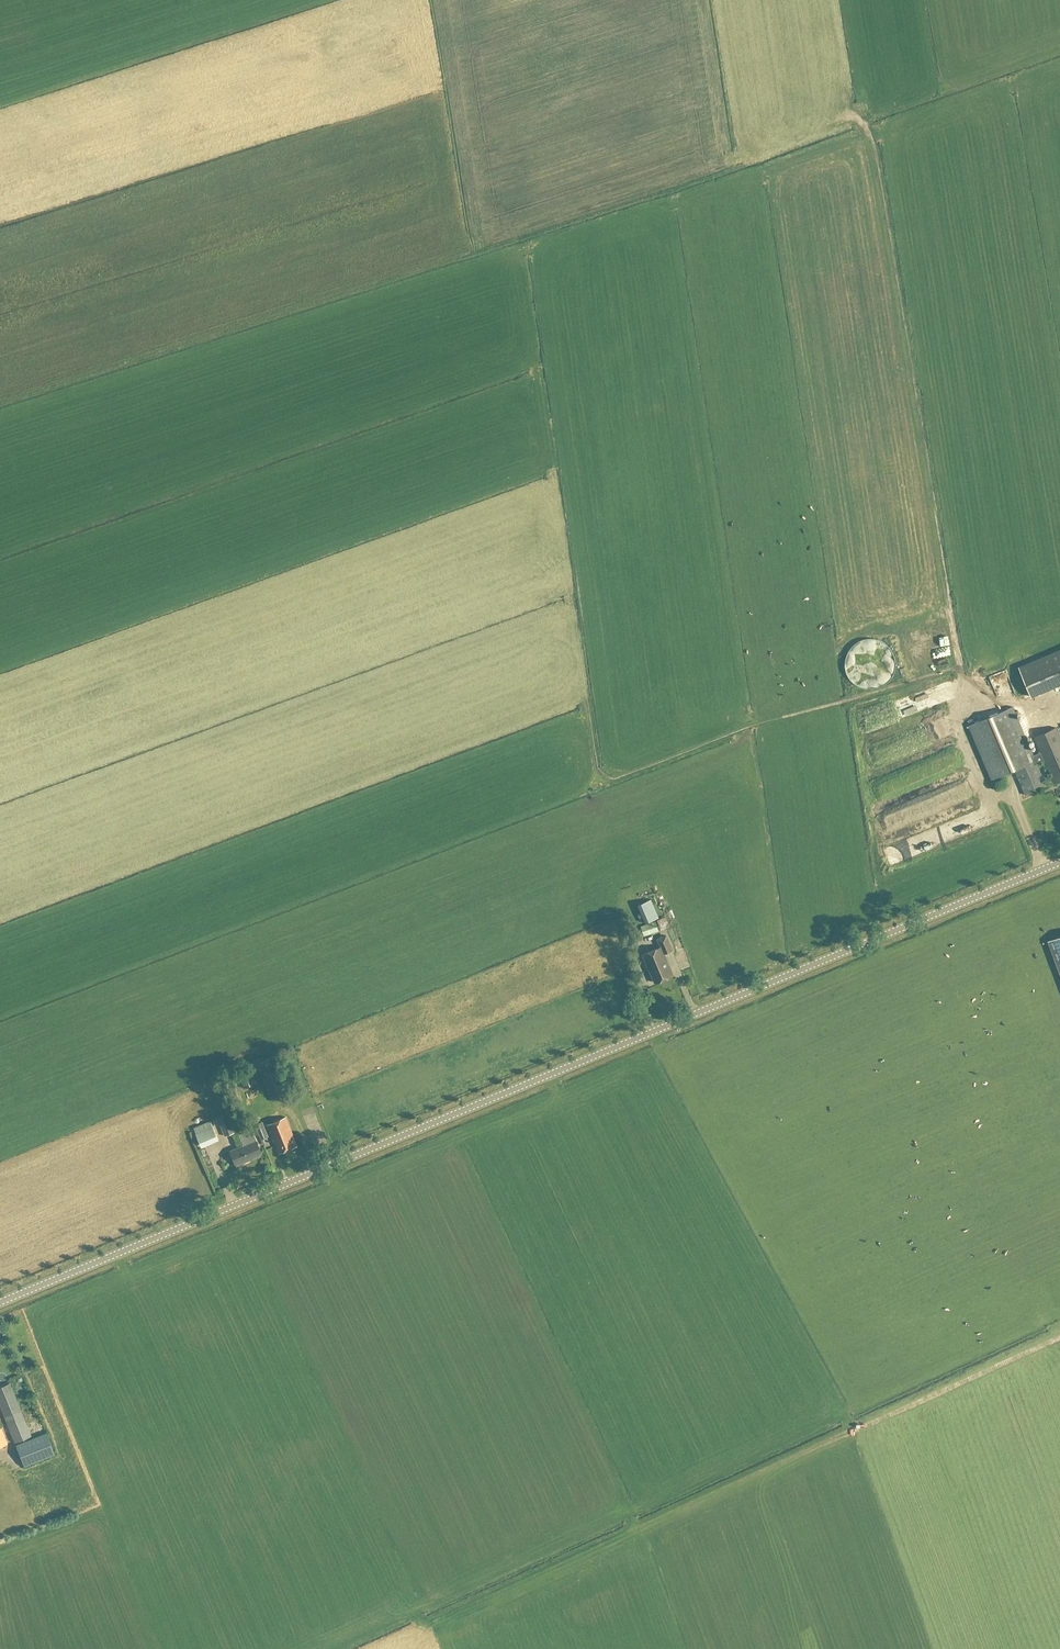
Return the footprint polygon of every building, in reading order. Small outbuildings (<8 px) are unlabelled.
[(1017,668),(1031,698),(1059,685),(1059,649),(1017,668)] [(883,676),(875,677),(876,685),(884,684),(883,676)] [(992,781),(1014,771),(1025,796),(1045,787),(1036,765),(1044,762),(1054,784),(1059,781),(1059,733),(1057,734),(1055,729),(1034,738),(1040,753),(1032,756),(1011,708),(969,727),(992,781)] [(968,804),(960,807),(963,814),(971,811),(968,804)] [(658,932),(655,922),(641,927),(644,937),(658,932)] [(672,976),(664,957),(665,956),(664,954),(672,951),(666,937),(658,940),(661,947),(642,955),(648,970),(649,970),(655,983),(672,976)] [(1059,977),(1059,937),(1047,942),(1059,977)] [(256,1084),(250,1068),(237,1072),(243,1089),(256,1084)] [(235,1133),(228,1114),(227,1114),(216,1118),(224,1137),(235,1133)] [(297,1147),(286,1118),(267,1125),(278,1154),(297,1147)] [(267,1137),(262,1123),(255,1125),(263,1147),(266,1145),(264,1139),(267,1137)] [(213,1127),(195,1134),(201,1148),(218,1141),(213,1127)] [(262,1155),(260,1148),(251,1129),(238,1135),(243,1145),(229,1151),(236,1166),(262,1155)] [(9,1384),(0,1388),(0,1408),(14,1443),(30,1437),(29,1433),(9,1384)] [(44,1428),(29,1433),(30,1437),(31,1439),(46,1433),(44,1428)] [(54,1455),(46,1433),(31,1439),(15,1445),(24,1467),(54,1455)]
